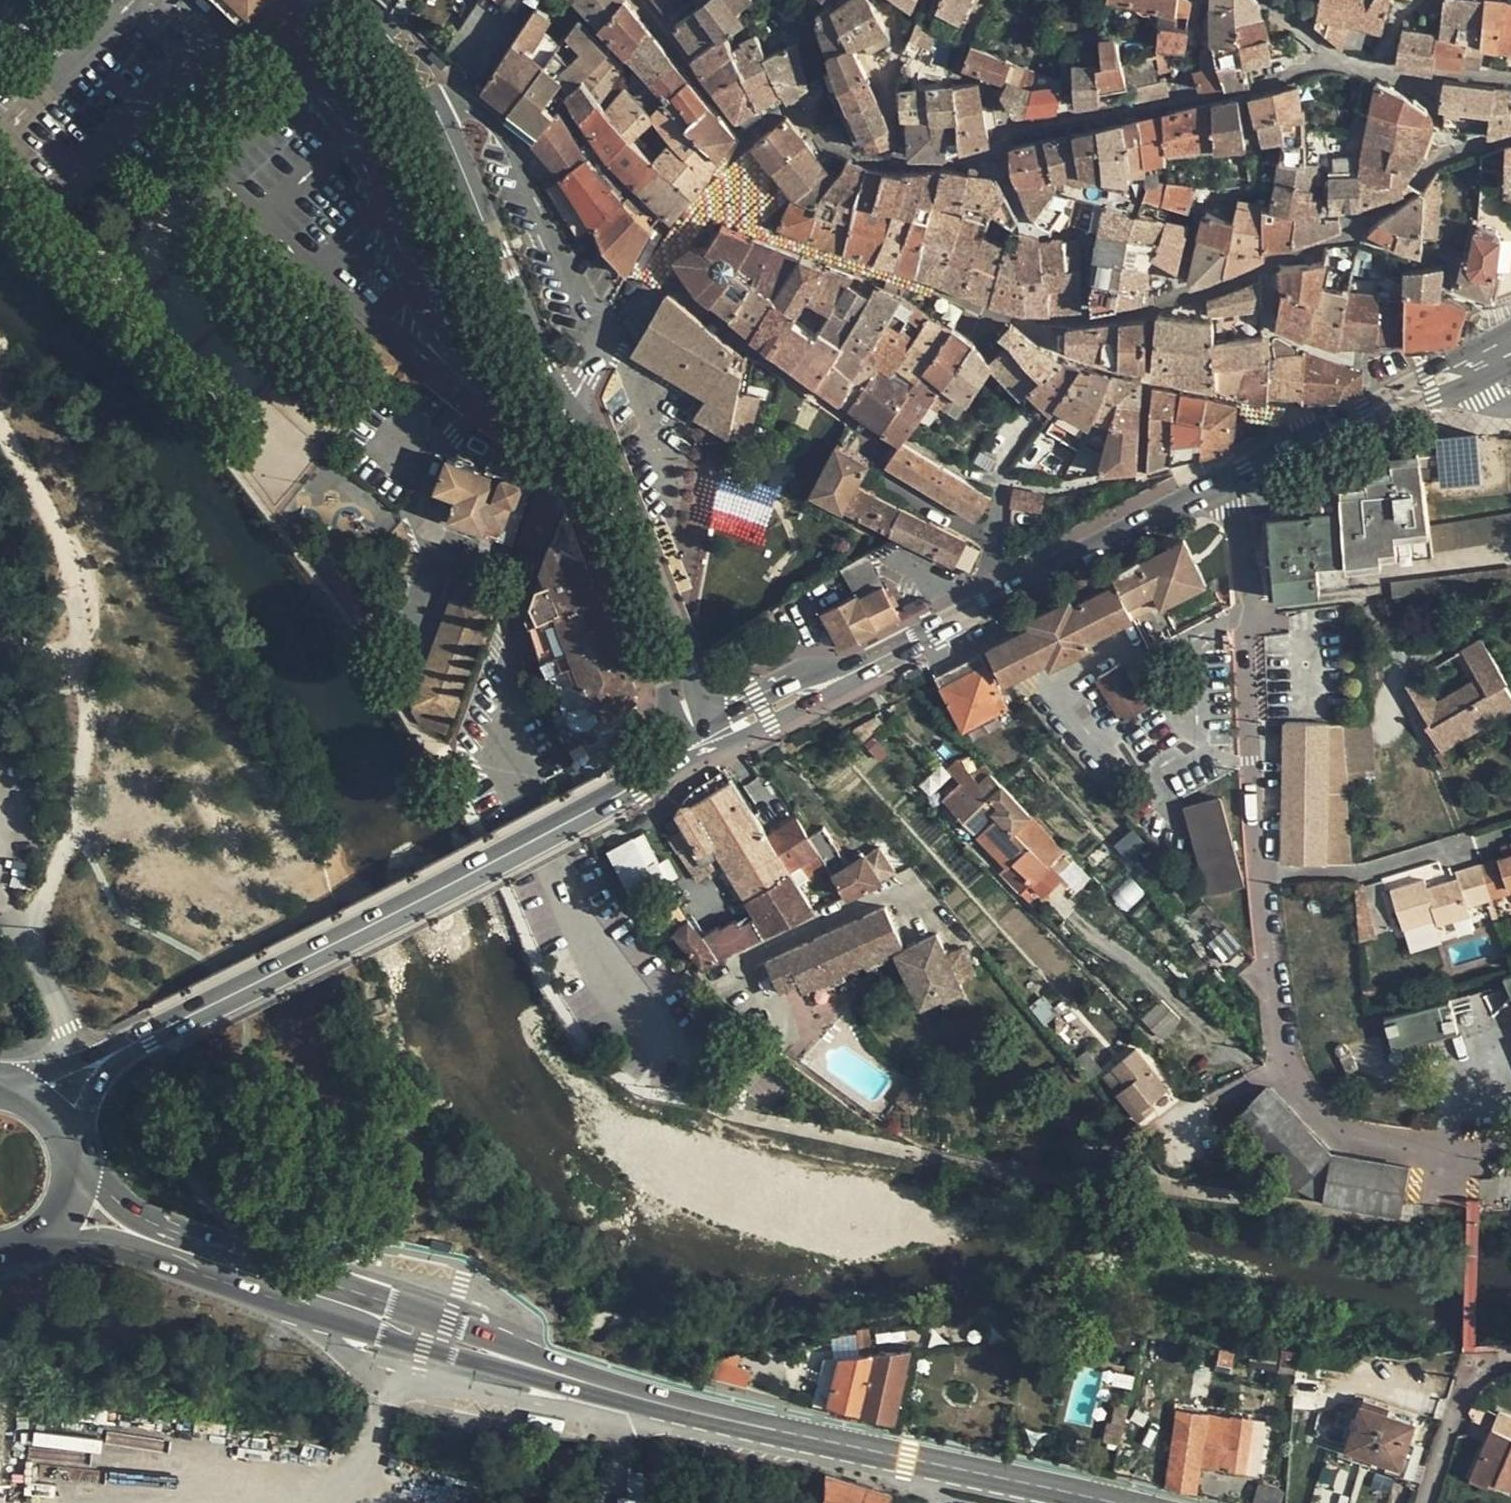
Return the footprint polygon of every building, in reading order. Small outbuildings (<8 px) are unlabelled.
[(631,59),(651,32),(625,0),(575,0),(631,59)] [(655,1),(668,18),(687,3),(685,0),(674,0),(671,2),(670,0),(657,0),(655,1)] [(747,128),(811,89),(804,71),(798,47),(768,60),(751,22),(748,26),(737,13),(754,0),(715,0),(676,29),(697,57),(694,60),(712,84),(712,87),(747,128)] [(873,152),(893,147),(890,128),(854,50),(867,43),(876,61),(886,56),(891,49),(891,41),(888,31),(870,0),(854,0),(820,22),(831,56),(837,72),(827,75),(833,94),(842,115),(852,110),(866,140),(873,152)] [(915,9),(919,0),(900,0),(915,9)] [(938,12),(963,25),(972,6),(977,9),(982,0),(944,0),(938,12)] [(1187,0),(1110,0),(1109,2),(1163,15),(1161,28),(1160,35),(1159,50),(1175,51),(1186,51),(1189,32),(1192,18),(1193,3),(1187,0)] [(1201,92),(1250,86),(1250,77),(1260,76),(1259,71),(1249,72),(1248,66),(1296,56),(1291,39),(1269,41),(1260,5),(1253,0),(1213,0),(1213,9),(1214,46),(1208,49),(1202,54),(1202,61),(1207,71),(1197,74),(1201,92)] [(1320,21),(1354,27),(1383,35),(1393,0),(1378,0),(1378,1),(1374,0),(1324,0),(1320,21)] [(1399,69),(1435,74),(1436,66),(1467,71),(1468,58),(1484,60),(1487,48),(1500,52),(1502,42),(1510,44),(1510,5),(1505,4),(1457,0),(1446,0),(1440,38),(1407,33),(1399,69)] [(606,250),(629,275),(656,228),(631,199),(628,203),(622,196),(625,192),(600,165),(608,156),(675,222),(714,177),(721,159),(738,138),(658,43),(635,78),(664,106),(654,116),(627,89),(608,113),(600,103),(626,70),(610,55),(581,22),(563,44),(545,33),(554,20),(540,8),(484,92),(565,175),(563,178),(581,202),(596,229),(599,226),(606,250)] [(1102,43),(1104,68),(1077,67),(1078,108),(1101,105),(1102,96),(1127,91),(1128,98),(1131,97),(1123,64),(1133,64),(1128,35),(1117,36),(1118,43),(1102,43)] [(909,46),(905,54),(920,63),(925,55),(909,46)] [(1075,46),(1072,55),(1090,60),(1091,50),(1075,46)] [(445,57),(434,47),(428,53),(439,63),(445,57)] [(974,49),(964,69),(1008,85),(1003,98),(1015,117),(1058,113),(1061,101),(1072,99),(1071,58),(1064,58),(1064,90),(1033,91),(1038,75),(1017,67),(974,49)] [(1158,57),(1161,76),(1173,76),(1171,58),(1158,57)] [(1137,96),(1138,105),(1169,100),(1168,85),(1137,90),(1137,96)] [(1442,108),(1494,114),(1492,138),(1510,133),(1510,93),(1446,86),(1442,108)] [(980,87),(902,92),(903,123),(910,122),(911,158),(948,159),(963,153),(991,147),(988,129),(998,127),(993,107),(984,108),(980,87)] [(1332,173),(1331,211),(1366,209),(1392,200),(1399,199),(1410,192),(1414,188),(1408,184),(1423,159),(1435,128),(1428,126),(1431,118),(1428,113),(1379,87),(1371,127),(1356,123),(1353,138),(1367,140),(1363,172),(1332,173)] [(1207,215),(1191,286),(1227,276),(1267,259),(1267,251),(1298,247),(1344,232),(1342,220),(1313,216),(1314,209),(1323,210),(1325,201),(1315,198),(1320,169),(1308,168),(1307,117),(1300,89),(1254,99),(1265,145),(1287,142),(1274,210),(1241,204),(1237,223),(1207,215)] [(1055,232),(1070,229),(1079,199),(1060,194),(1057,180),(1083,176),(1132,182),(1132,174),(1148,176),(1148,165),(1169,164),(1169,152),(1217,148),(1217,152),(1250,150),(1241,102),(1012,151),(1013,168),(1031,212),(1038,224),(1055,232)] [(789,119),(756,145),(797,197),(780,227),(864,257),(1026,315),(1069,315),(1069,313),(1085,313),(1083,268),(1080,243),(1042,245),(1041,239),(1014,234),(1009,250),(977,239),(980,220),(934,211),(930,222),(916,219),(923,202),(936,206),(938,196),(987,204),(985,209),(995,215),(1008,197),(999,180),(950,171),(903,178),(850,162),(845,171),(837,179),(789,119)] [(1150,184),(1146,200),(1165,205),(1192,213),(1199,188),(1171,184),(1150,184)] [(1381,224),(1372,235),(1394,246),(1423,255),(1425,238),(1439,238),(1442,185),(1435,185),(1427,196),(1424,196),(1381,224)] [(1095,279),(1096,312),(1150,304),(1151,270),(1156,258),(1181,273),(1191,230),(1106,208),(1095,279)] [(695,250),(680,260),(701,289),(734,316),(734,319),(777,354),(818,384),(819,387),(854,411),(903,445),(904,443),(920,423),(930,431),(940,416),(931,409),(933,406),(940,411),(943,407),(960,419),(992,371),(995,367),(982,352),(977,346),(959,331),(932,320),(932,317),(905,300),(880,289),(807,259),(801,259),(725,227),(710,249),(695,250)] [(1460,288),(1494,299),(1510,294),(1510,275),(1499,272),(1502,242),(1478,236),(1473,261),(1467,260),(1460,288)] [(1285,293),(1280,328),(1338,349),(1408,349),(1462,343),(1471,311),(1443,299),(1445,270),(1408,272),(1408,306),(1380,304),(1381,300),(1351,299),(1323,291),(1329,267),(1283,271),(1285,293)] [(1211,304),(1211,317),(1264,312),(1263,286),(1211,304)] [(671,298),(638,354),(709,398),(699,417),(751,446),(759,447),(761,439),(753,436),(761,400),(742,394),(747,363),(671,298)] [(1160,319),(1154,379),(1212,387),(1222,390),(1283,406),(1344,406),(1364,395),(1365,386),(1365,375),(1307,354),(1308,358),(1276,361),(1275,339),(1217,344),(1216,324),(1160,319)] [(1123,326),(1070,331),(1070,351),(1120,368),(1147,371),(1148,324),(1123,326)] [(1001,335),(982,352),(995,367),(992,371),(1024,402),(1008,421),(1020,431),(1035,412),(1049,424),(1085,443),(1088,432),(1111,439),(1102,474),(1139,472),(1143,383),(1064,362),(1014,326),(1004,337),(1001,335)] [(508,333),(513,348),(521,345),(516,330),(508,333)] [(362,334),(344,355),(384,387),(401,366),(362,334)] [(1156,391),(1150,470),(1173,468),(1186,465),(1218,457),(1234,453),(1239,409),(1156,391)] [(1438,431),(1442,486),(1484,482),(1479,428),(1438,431)] [(903,445),(890,466),(979,522),(993,500),(904,443),(903,445)] [(983,551),(879,497),(881,492),(867,485),(873,476),(867,473),(873,462),(841,444),(817,492),(973,574),(983,551)] [(1341,503),(1332,504),(1336,557),(1379,553),(1380,560),(1400,557),(1396,529),(1427,523),(1423,500),(1417,452),(1390,456),(1392,468),(1365,472),(1366,485),(1358,486),(1350,486),(1340,487),(1341,503)] [(983,456),(978,464),(992,473),(998,465),(983,456)] [(451,460),(440,491),(460,499),(452,520),(487,532),(491,521),(506,527),(514,506),(519,505),(526,489),(524,484),(504,477),(503,479),(451,460)] [(1018,491),(1013,509),(1043,515),(1046,498),(1018,491)] [(1314,559),(1336,557),(1332,504),(1310,506),(1311,515),(1288,517),(1268,519),(1274,594),(1317,590),(1314,559)] [(555,686),(573,734),(578,735),(584,733),(591,731),(598,727),(602,721),(636,709),(640,702),(637,693),(639,691),(585,554),(579,557),(567,512),(545,570),(551,583),(545,586),(535,610),(540,623),(532,626),(544,663),(540,663),(544,672),(555,686)] [(1400,557),(1434,555),(1433,550),(1510,538),(1510,512),(1430,524),(1396,529),(1400,557)] [(1035,629),(993,649),(1009,683),(1053,661),(1057,668),(1097,647),(1094,640),(1164,603),(1168,608),(1230,575),(1229,569),(1227,533),(1213,526),(1188,540),(1149,559),(1116,575),(1120,586),(1077,607),(1074,600),(1052,612),(1033,621),(1035,629)] [(880,577),(891,571),(883,557),(873,562),(869,556),(844,570),(858,596),(825,613),(845,650),(902,620),(897,610),(904,607),(898,595),(891,598),(880,577)] [(1391,579),(1393,594),(1510,579),(1510,564),(1391,579)] [(453,585),(407,705),(416,718),(445,729),(504,584),(480,574),(474,592),(453,585)] [(918,594),(905,601),(908,608),(922,602),(918,594)] [(1410,684),(1435,727),(1431,730),(1445,753),(1464,742),(1470,753),(1500,736),(1493,725),(1510,714),(1510,689),(1508,684),(1510,683),(1510,681),(1486,639),(1467,650),(1483,677),(1443,701),(1427,674),(1410,684)] [(968,675),(946,687),(967,729),(1012,707),(990,664),(968,675)] [(1127,664),(1101,680),(1127,723),(1153,706),(1127,664)] [(1287,722),(1285,863),(1352,867),(1352,795),(1369,794),(1369,774),(1379,773),(1375,721),(1349,723),(1287,722)] [(679,934),(706,966),(819,913),(792,871),(822,852),(849,898),(899,875),(878,853),(870,858),(869,854),(852,864),(833,838),(819,847),(801,819),(771,837),(726,771),(704,782),(691,795),(682,815),(703,853),(700,857),(705,866),(724,856),(763,920),(742,932),(736,926),(726,933),(724,930),(710,939),(694,921),(679,934)] [(995,773),(957,809),(964,817),(961,820),(965,824),(968,822),(978,832),(999,812),(1003,816),(981,836),(1024,882),(1030,876),(1043,890),(1054,880),(1051,876),(1057,870),(1053,866),(1068,852),(995,773)] [(1224,799),(1188,808),(1211,895),(1248,885),(1224,799)] [(1140,831),(1122,845),(1132,858),(1149,844),(1140,831)] [(645,833),(605,852),(630,904),(670,885),(645,833)] [(1410,928),(1421,925),(1427,947),(1445,941),(1440,926),(1472,916),(1469,908),(1510,895),(1510,857),(1459,873),(1461,880),(1429,889),(1427,881),(1398,889),(1410,928)] [(1362,910),(1364,943),(1376,943),(1374,909),(1362,910)] [(867,913),(839,929),(843,936),(857,928),(861,936),(875,928),(867,913)] [(938,934),(896,953),(915,994),(933,986),(939,999),(963,987),(938,934)] [(774,943),(757,954),(769,973),(786,962),(774,943)] [(720,977),(709,988),(724,1002),(735,990),(720,977)] [(933,986),(915,994),(921,1007),(939,999),(933,986)] [(1439,1009),(1384,1019),(1390,1049),(1445,1039),(1439,1009)] [(1141,1050),(1117,1069),(1131,1086),(1121,1094),(1142,1122),(1160,1108),(1156,1102),(1171,1089),(1141,1050)] [(1091,1051),(1078,1062),(1094,1082),(1107,1072),(1091,1051)] [(1272,1087),(1238,1120),(1299,1188),(1331,1204),(1406,1216),(1412,1168),(1340,1158),(1272,1087)] [(1094,1170),(1078,1174),(1080,1181),(1096,1177),(1094,1170)] [(1237,1320),(1223,1317),(1221,1333),(1235,1335),(1237,1320)] [(865,1351),(877,1350),(874,1341),(863,1343),(865,1351)] [(877,1350),(863,1410),(895,1419),(911,1346),(877,1350)] [(833,1403),(863,1410),(877,1350),(865,1351),(829,1355),(816,1405),(832,1409),(833,1403)] [(746,1387),(752,1365),(717,1356),(712,1379),(746,1387)] [(1328,1371),(1306,1368),(1301,1408),(1322,1411),(1328,1371)] [(1364,1404),(1350,1446),(1401,1463),(1416,1421),(1364,1404)] [(1180,1409),(1169,1485),(1200,1492),(1210,1414),(1180,1409)] [(1498,1409),(1472,1474),(1489,1481),(1490,1477),(1510,1485),(1510,1414),(1498,1409)] [(1213,1410),(1210,1429),(1224,1430),(1224,1424),(1234,1424),(1235,1413),(1213,1410)] [(1205,1466),(1248,1472),(1255,1418),(1256,1415),(1235,1413),(1234,1424),(1224,1424),(1224,1430),(1210,1429),(1205,1466)] [(1268,1420),(1255,1418),(1248,1472),(1262,1473),(1268,1420)] [(830,1473),(830,1502),(891,1502),(894,1492),(830,1473)] [(1489,1481),(1472,1474),(1469,1481),(1485,1488),(1489,1481)] [(1264,1482),(1263,1502),(1287,1502),(1289,1484),(1264,1482)]
